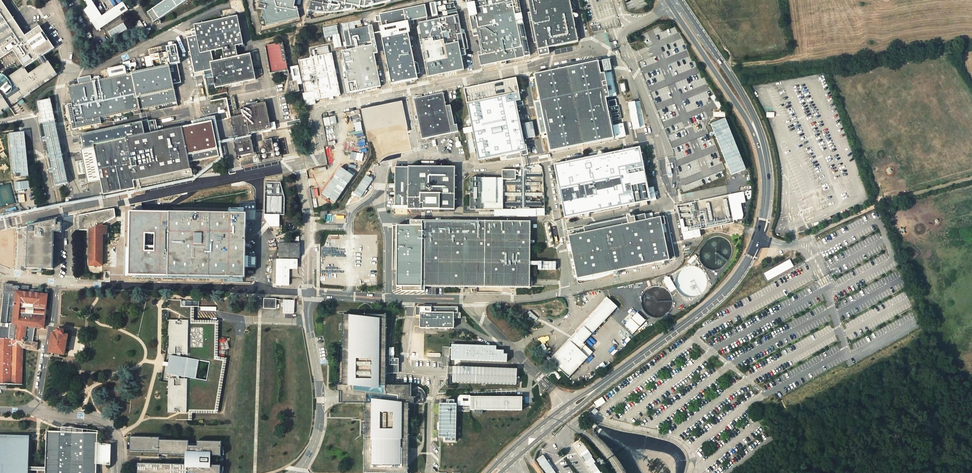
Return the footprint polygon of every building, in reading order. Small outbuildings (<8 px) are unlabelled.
[(2,0),(0,0),(0,60),(11,53),(18,57),(25,68),(40,58),(44,56),(55,49),(40,26),(28,34),(21,30),(2,0)] [(92,0),(83,0),(88,7),(85,10),(93,22),(103,15),(92,0)] [(147,12),(154,22),(186,0),(165,0),(147,12)] [(261,4),(259,4),(258,9),(262,9),(266,26),(300,18),(298,7),(295,7),(296,0),(260,0),(261,4)] [(314,2),(310,1),(308,11),(308,14),(311,14),(312,12),(327,13),(342,12),(352,9),(353,5),(359,7),(359,8),(360,8),(360,7),(364,8),(390,2),(391,0),(315,0),(314,2)] [(519,0),(466,0),(466,2),(473,37),(478,36),(481,51),(482,54),(478,55),(481,65),(524,56),(524,55),(530,54),(519,0)] [(539,56),(549,54),(548,47),(578,41),(570,0),(528,0),(530,12),(528,12),(534,43),(536,42),(539,56)] [(110,10),(93,22),(98,29),(128,9),(123,1),(110,10)] [(425,5),(379,14),(384,38),(382,38),(391,84),(417,79),(408,33),(410,33),(408,25),(414,24),(413,20),(427,17),(425,5)] [(418,26),(417,28),(427,77),(464,70),(461,56),(466,55),(465,50),(468,49),(465,33),(462,34),(458,15),(419,23),(419,26),(418,26)] [(237,16),(194,24),(195,28),(191,29),(192,36),(187,37),(194,73),(204,71),(207,86),(215,85),(215,88),(231,85),(231,87),(244,85),(243,82),(256,79),(250,53),(238,56),(236,46),(244,44),(237,16)] [(123,20),(107,30),(111,36),(127,27),(123,20)] [(138,20),(131,24),(137,32),(143,28),(138,20)] [(360,20),(342,24),(346,46),(345,46),(346,50),(341,51),(350,93),(367,89),(377,87),(378,87),(381,87),(374,54),(378,53),(372,25),(356,29),(355,25),(361,24),(360,20)] [(337,25),(323,28),(325,37),(332,35),(335,48),(341,46),(337,25)] [(282,43),(265,46),(270,73),(271,73),(271,77),(288,74),(288,70),(287,70),(282,43)] [(176,46),(167,48),(170,65),(180,63),(176,46)] [(167,53),(150,56),(151,62),(160,60),(161,67),(170,65),(167,53)] [(332,53),(298,60),(305,93),(302,94),(305,106),(316,104),(315,100),(340,95),(332,53)] [(612,70),(610,60),(535,74),(540,101),(547,134),(550,152),(614,139),(606,98),(617,96),(612,72),(605,74),(604,72),(612,70)] [(123,67),(127,66),(128,70),(132,70),(131,61),(123,62),(123,67)] [(72,104),(67,105),(73,130),(102,124),(101,118),(159,106),(160,110),(172,107),(171,103),(177,102),(173,84),(181,83),(177,64),(170,66),(170,65),(161,67),(68,86),(72,104)] [(516,78),(464,89),(479,161),(526,151),(516,102),(521,101),(516,78)] [(201,80),(194,82),(195,89),(202,88),(201,80)] [(297,80),(290,82),(292,93),(299,91),(297,80)] [(444,94),(414,100),(422,140),(459,132),(457,125),(455,126),(451,106),(446,107),(444,94)] [(411,129),(405,97),(376,103),(377,107),(365,109),(371,139),(378,137),(382,160),(401,156),(401,153),(412,151),(407,130),(411,129)] [(39,121),(40,124),(43,124),(46,137),(43,138),(43,142),(47,141),(50,155),(48,155),(48,159),(50,158),(53,168),(49,169),(50,173),(53,172),(56,186),(69,183),(54,112),(51,99),(38,102),(41,115),(42,120),(39,121)] [(608,101),(612,121),(622,119),(619,106),(617,106),(616,100),(608,101)] [(541,135),(547,134),(540,101),(534,102),(541,135)] [(231,117),(239,156),(253,153),(249,133),(271,128),(270,123),(266,102),(264,102),(260,103),(258,103),(247,106),(244,107),(246,114),(236,116),(231,117)] [(328,169),(317,172),(318,176),(312,178),(314,188),(307,189),(309,201),(317,200),(317,201),(337,197),(339,206),(360,203),(369,194),(375,193),(374,190),(375,190),(359,110),(326,117),(337,172),(329,174),(328,169)] [(636,114),(630,115),(633,130),(639,129),(636,114)] [(189,116),(171,120),(172,128),(190,124),(189,116)] [(731,176),(745,170),(724,119),(710,125),(731,176)] [(149,121),(81,134),(84,149),(81,150),(88,182),(100,180),(103,194),(134,188),(135,191),(141,190),(141,187),(192,176),(191,169),(190,169),(189,162),(219,156),(212,121),(151,133),(151,131),(149,122),(149,121)] [(533,122),(523,124),(526,139),(536,137),(533,122)] [(623,125),(613,127),(615,139),(625,137),(623,125)] [(25,132),(9,133),(13,173),(21,173),(21,176),(29,176),(25,132)] [(453,147),(451,137),(441,139),(443,149),(447,148),(453,147)] [(272,139),(264,140),(267,153),(273,152),(272,149),(274,149),(272,139)] [(554,166),(565,219),(650,201),(639,149),(634,150),(554,166)] [(259,155),(240,159),(241,166),(260,162),(259,155)] [(456,165),(396,165),(396,194),(401,194),(401,207),(409,207),(409,208),(456,208),(456,165)] [(471,208),(504,208),(504,177),(516,177),(516,168),(503,168),(503,176),(471,176),(471,208)] [(11,184),(0,186),(5,207),(14,205),(15,205),(14,202),(12,192),(11,184)] [(19,191),(12,192),(14,202),(21,201),(19,191)] [(746,194),(732,197),(736,212),(734,212),(735,219),(743,217),(741,211),(745,210),(744,202),(748,201),(746,194)] [(115,217),(114,209),(78,215),(79,230),(90,230),(89,265),(103,265),(103,234),(106,234),(106,226),(103,226),(103,223),(115,217)] [(627,219),(567,231),(577,280),(676,260),(667,217),(646,221),(645,215),(630,218),(630,215),(626,216),(627,219)] [(530,258),(530,219),(409,219),(409,223),(396,223),(396,285),(402,285),(402,289),(425,289),(425,284),(530,284),(530,262),(530,258)] [(28,226),(27,268),(53,269),(53,264),(56,264),(57,231),(62,231),(62,223),(59,223),(59,226),(57,226),(57,220),(28,226)] [(16,228),(0,231),(0,259),(11,259),(11,253),(15,254),(16,228)] [(699,230),(683,234),(684,241),(701,237),(699,230)] [(378,235),(325,235),(325,286),(348,286),(355,286),(361,286),(378,286),(378,235)] [(299,244),(279,244),(279,258),(299,258),(299,244)] [(252,259),(252,286),(265,286),(265,270),(266,270),(267,247),(256,247),(256,249),(248,249),(248,251),(248,256),(248,259),(251,259),(252,259)] [(248,259),(238,259),(238,285),(250,285),(251,259),(248,259)] [(767,279),(794,267),(791,259),(764,272),(767,279)] [(289,260),(276,260),(276,285),(289,285),(289,267),(289,260)] [(668,278),(664,280),(665,281),(664,282),(669,291),(675,288),(669,278),(668,279),(668,278)] [(5,284),(0,328),(0,383),(7,384),(7,387),(14,387),(14,384),(21,384),(23,348),(37,350),(38,343),(25,341),(25,336),(22,336),(24,326),(26,326),(37,328),(44,327),(48,295),(42,295),(42,291),(34,291),(34,294),(29,293),(29,286),(19,285),(19,287),(16,287),(16,285),(5,284)] [(607,297),(549,359),(551,362),(574,337),(581,344),(617,307),(607,297)] [(680,297),(673,300),(678,308),(684,304),(680,297)] [(275,299),(264,299),(264,308),(275,308),(275,299)] [(294,299),(283,299),(283,310),(295,310),(294,299)] [(459,305),(417,305),(417,313),(421,313),(421,326),(455,326),(455,316),(462,316),(462,310),(459,310),(459,305)] [(170,307),(166,307),(166,322),(169,322),(169,321),(180,321),(180,307),(170,307)] [(637,312),(625,325),(633,333),(645,320),(637,312)] [(343,315),(344,386),(338,386),(338,392),(345,393),(345,404),(367,404),(367,472),(410,472),(410,404),(424,404),(425,401),(426,399),(424,393),(420,389),(421,387),(417,386),(387,386),(387,370),(387,356),(387,315),(343,315)] [(180,321),(169,321),(169,322),(168,347),(166,347),(160,382),(168,383),(167,412),(186,413),(186,410),(214,410),(223,361),(214,360),(215,324),(188,324),(188,321),(180,321)] [(57,333),(52,333),(49,352),(64,355),(68,335),(63,335),(64,330),(58,329),(57,333)] [(574,337),(551,362),(568,378),(591,354),(574,337)] [(400,356),(387,356),(387,370),(400,371),(400,356)] [(517,369),(452,366),(452,382),(516,385),(517,369)] [(473,410),(473,415),(480,415),(480,410),(522,410),(522,397),(469,397),(469,410),(473,410)] [(597,407),(605,402),(602,397),(594,402),(597,407)] [(456,404),(439,404),(439,438),(456,438),(456,404)] [(47,431),(46,472),(96,472),(97,463),(110,463),(110,445),(97,445),(98,433),(47,431)] [(28,437),(0,435),(0,472),(27,472),(28,437)] [(130,436),(130,450),(159,451),(159,454),(188,455),(188,456),(186,456),(185,458),(185,459),(185,461),(186,463),(187,463),(187,464),(138,463),(137,472),(221,472),(221,465),(211,465),(211,455),(221,456),(222,441),(197,441),(197,446),(188,446),(188,440),(159,440),(159,437),(130,436)] [(581,438),(575,441),(595,472),(603,472),(581,438)] [(546,453),(538,458),(547,472),(557,472),(546,453)]
